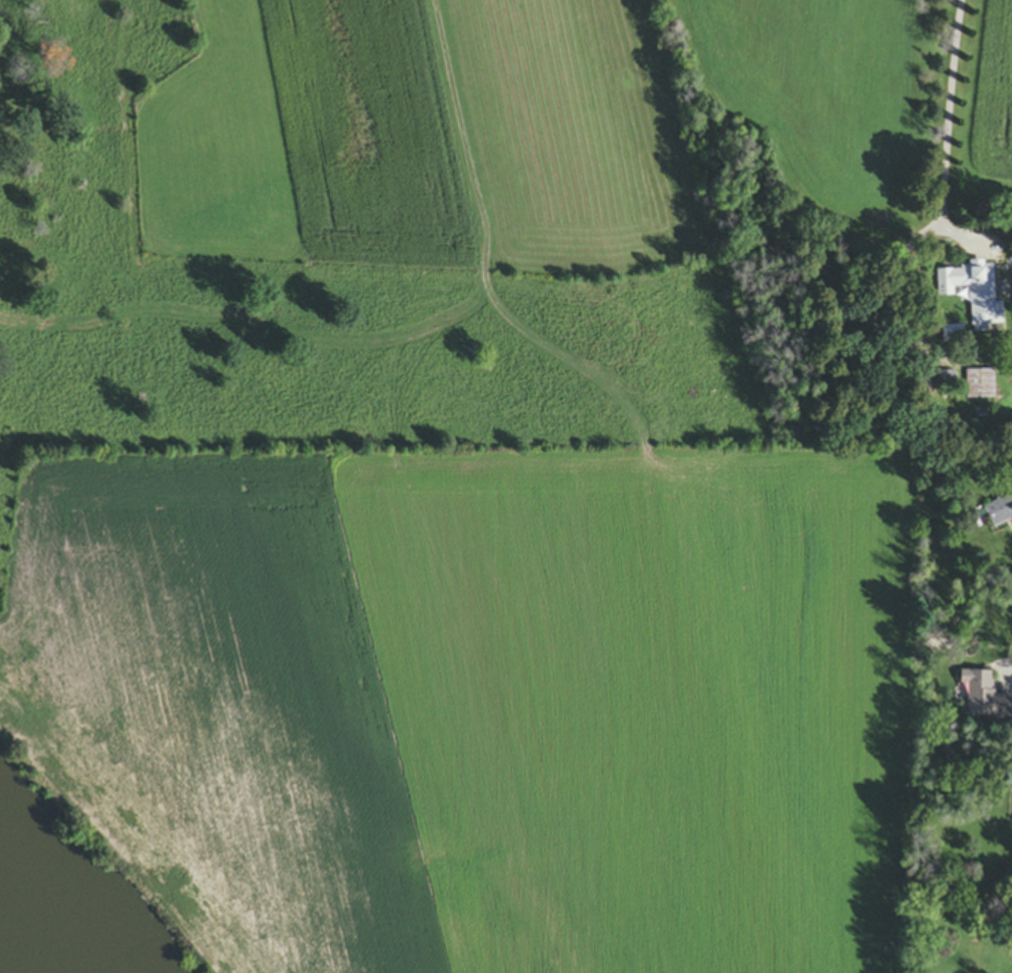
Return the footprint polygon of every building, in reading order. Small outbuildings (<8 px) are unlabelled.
[(939,297),(971,295),(972,327),(1004,326),(1003,304),(995,304),(993,267),(938,269),(939,297)] [(995,400),(995,372),(967,372),(967,400),(995,400)] [(993,528),(1011,520),(1011,494),(983,507),(993,528)]
